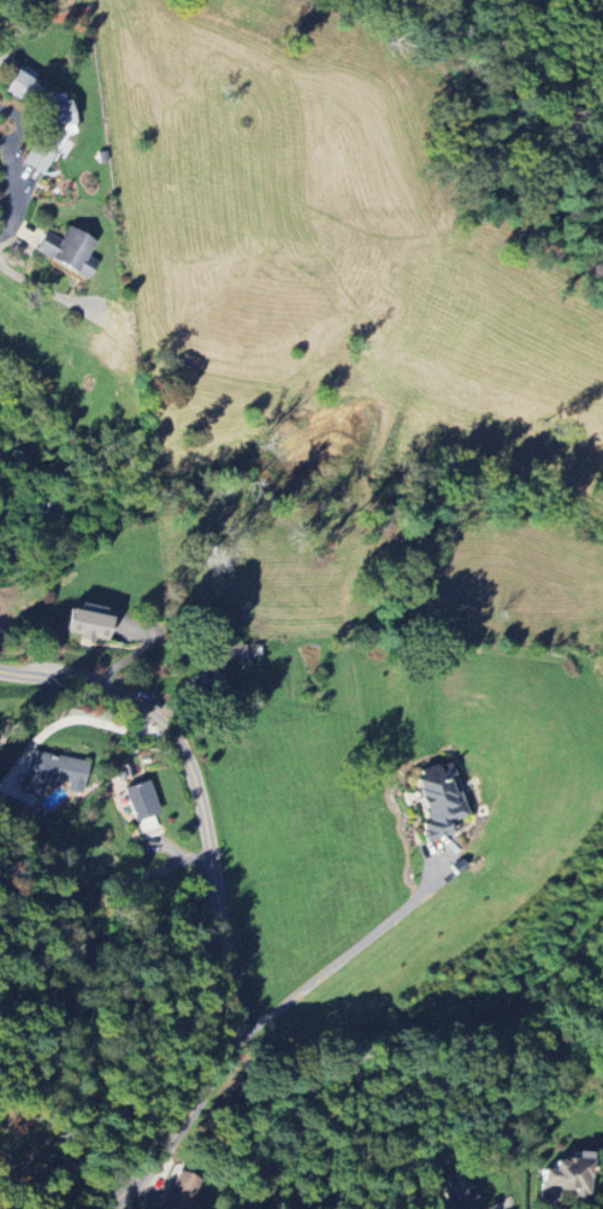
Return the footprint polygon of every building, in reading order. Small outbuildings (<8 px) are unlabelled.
[(34,251),(85,281),(96,263),(85,257),(94,242),(68,227),(59,241),(45,232),(34,251)] [(64,631),(81,635),(80,640),(94,642),(94,637),(107,640),(113,611),(79,604),(78,610),(68,608),(64,631)] [(88,762),(29,752),(22,794),(41,797),(43,785),(55,787),(56,780),(69,783),(67,791),(82,794),(88,762)] [(466,816),(448,762),(409,775),(430,840),(454,832),(451,821),(466,816)] [(125,788),(143,838),(165,830),(147,781),(125,788)] [(541,1169),(540,1199),(570,1200),(570,1199),(589,1200),(591,1160),(552,1159),(552,1169),(541,1169)] [(176,1208),(185,1208),(199,1179),(179,1169),(163,1203),(176,1208)] [(450,1208),(471,1208),(470,1208),(480,1204),(472,1187),(459,1193),(452,1178),(439,1184),(450,1208)]
